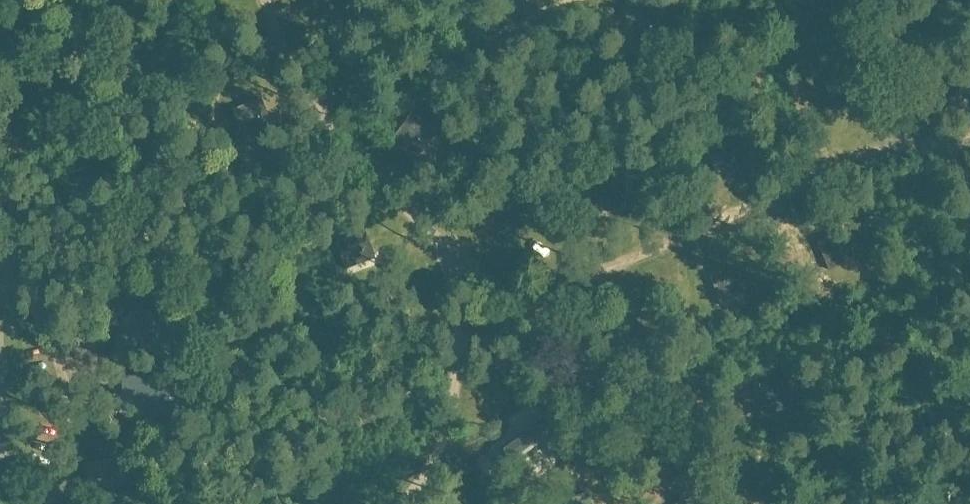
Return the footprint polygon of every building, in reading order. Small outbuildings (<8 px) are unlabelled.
[(233,111),(245,137),(273,124),(262,97),(233,111)] [(418,148),(416,150),(424,156),(441,134),(417,115),(401,135),(418,148)] [(717,174),(746,161),(736,135),(705,147),(717,174)] [(818,241),(830,270),(857,261),(846,230),(818,241)] [(347,271),(376,258),(367,231),(336,241),(347,271)] [(722,306),(750,296),(739,267),(711,277),(722,306)] [(610,334),(633,355),(653,334),(630,312),(610,334)] [(760,385),(769,416),(799,407),(787,376),(760,385)] [(85,468),(91,489),(132,478),(126,457),(85,468)] [(557,503),(592,503),(587,493),(557,503)]
